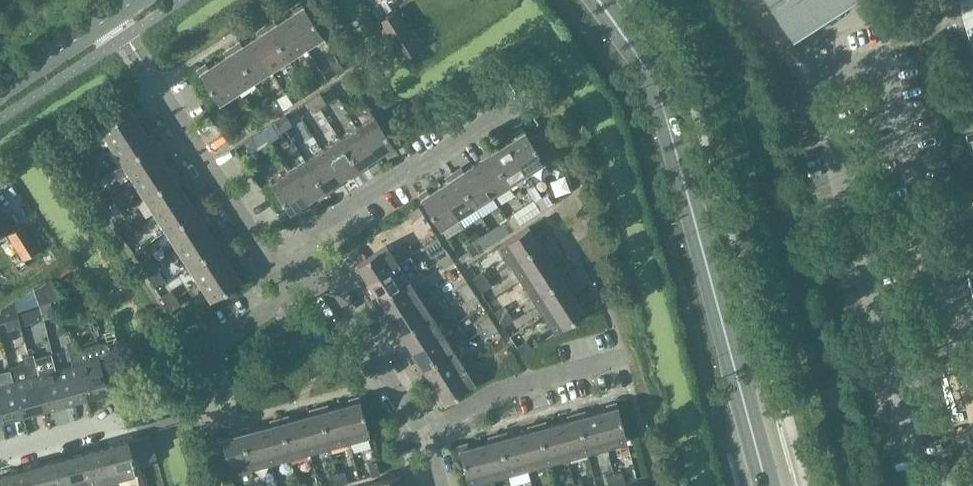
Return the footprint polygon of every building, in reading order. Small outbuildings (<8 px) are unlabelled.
[(798,39),(856,0),(772,0),(798,39)] [(295,12),(286,18),(305,48),(323,37),(301,3),(293,8),(295,12)] [(377,23),(404,63),(424,50),(397,10),(377,23)] [(305,48),(286,18),(277,24),(274,20),(266,25),(288,59),(305,48)] [(288,59),(266,25),(258,30),(261,34),(252,40),(271,70),(288,59)] [(271,70),(252,40),(242,46),(240,42),(232,47),(254,81),(271,70)] [(254,81),(232,47),(224,53),(226,56),(217,62),(237,92),(254,81)] [(337,75),(345,70),(338,60),(331,65),(337,75)] [(217,62),(208,68),(206,64),(197,70),(219,104),(237,92),(217,62)] [(348,75),(341,80),(347,90),(354,86),(348,75)] [(303,83),(310,93),(317,88),(311,78),(303,83)] [(310,93),(303,83),(296,87),(303,98),(310,93)] [(313,98),(319,108),(327,103),(320,93),(313,98)] [(319,108),(313,98),(306,103),(312,113),(319,108)] [(269,105),(275,115),(283,110),(276,100),(269,105)] [(275,115),(269,105),(262,110),(268,120),(275,115)] [(111,145),(141,126),(135,117),(139,115),(133,106),(100,128),(111,145)] [(279,120),(285,130),(292,126),(286,115),(279,120)] [(356,127),(375,157),(385,151),(387,155),(395,150),(374,116),(356,127)] [(285,130),(279,120),(271,125),(278,135),(285,130)] [(241,123),(234,128),(241,138),(248,133),(241,123)] [(141,126),(111,145),(122,163),(156,141),(151,133),(147,136),(141,126)] [(339,138),(361,172),(369,167),(366,163),(375,157),(356,127),(339,138)] [(517,138),(507,144),(527,174),(544,162),(523,129),(514,134),(517,138)] [(251,138),(244,143),(250,153),(258,148),(251,138)] [(361,172),(339,138),(322,149),(341,180),(350,174),(353,177),(361,172)] [(133,180),(163,160),(157,151),(161,149),(156,141),(122,163),(133,180)] [(527,174),(507,144),(498,150),(496,146),(488,151),(509,185),(527,174)] [(341,180),(322,149),(305,161),(326,194),(334,189),(332,185),(341,180)] [(509,185),(488,151),(480,156),(482,160),(473,166),(492,196),(509,185)] [(78,168),(88,161),(83,155),(73,161),(78,168)] [(144,197),(178,175),(173,167),(169,170),(163,160),(133,180),(144,197)] [(88,161),(78,168),(82,175),(92,168),(88,161)] [(287,172),(307,202),(316,196),(318,199),(326,194),(305,161),(287,172)] [(492,196),(473,166),(464,172),(461,168),(453,173),(475,207),(492,196)] [(287,172),(270,183),(291,217),(300,211),(298,208),(307,202),(287,172)] [(475,207),(453,173),(445,178),(448,182),(439,188),(458,218),(475,207)] [(155,214),(185,195),(179,186),(183,183),(178,175),(144,197),(155,214)] [(440,229),(458,218),(439,188),(429,194),(427,190),(419,195),(440,229)] [(100,203),(110,196),(106,189),(96,196),(100,203)] [(541,198),(548,207),(555,203),(549,193),(541,198)] [(166,231),(200,210),(195,202),(191,204),(185,195),(155,214),(166,231)] [(110,196),(100,203),(105,209),(114,203),(110,196)] [(548,207),(541,198),(534,202),(541,212),(548,207)] [(533,200),(523,206),(530,219),(539,213),(541,212),(534,202),(533,200)] [(14,227),(0,206),(0,236),(14,227)] [(419,207),(409,214),(413,221),(423,214),(419,207)] [(177,249),(207,229),(201,220),(205,218),(200,210),(166,231),(177,249)] [(507,220),(513,230),(520,225),(514,215),(507,220)] [(513,230),(507,220),(500,224),(506,234),(513,230)] [(122,237),(132,230),(128,223),(117,230),(122,237)] [(24,259),(39,249),(24,225),(9,235),(16,247),(24,259)] [(510,264),(544,242),(539,235),(535,237),(529,227),(499,246),(510,264)] [(188,266),(222,244),(217,236),(213,238),(207,229),(177,249),(188,266)] [(132,230),(122,237),(126,243),(137,237),(132,230)] [(487,236),(481,240),(486,247),(491,244),(487,236)] [(472,242),(478,252),(486,247),(481,240),(479,238),(472,242)] [(478,252),(472,242),(465,247),(471,257),(478,252)] [(510,264),(521,281),(551,262),(545,253),(549,250),(544,242),(510,264)] [(199,283),(229,264),(224,254),(227,252),(222,244),(188,266),(199,283)] [(368,283),(398,264),(386,246),(353,268),(358,276),(362,274),(368,283)] [(16,247),(8,252),(16,264),(24,259),(16,247)] [(439,261),(449,254),(445,248),(435,254),(439,261)] [(449,254),(439,261),(443,268),(453,261),(449,254)] [(144,271),(154,264),(150,257),(140,264),(144,271)] [(69,260),(51,273),(56,280),(74,268),(69,260)] [(521,281),(532,298),(566,277),(561,269),(557,271),(551,262),(521,281)] [(154,264),(144,271),(148,278),(159,271),(154,264)] [(229,264),(199,283),(211,301),(245,279),(239,270),(235,273),(229,264)] [(398,264),(368,283),(374,292),(370,294),(375,302),(409,281),(398,264)] [(477,286),(486,280),(482,273),(472,279),(477,286)] [(532,298),(543,316),(573,296),(567,287),(571,285),(566,277),(532,298)] [(52,278),(33,289),(37,304),(38,305),(58,298),(52,278)] [(486,280),(477,286),(481,293),(491,287),(486,280)] [(390,317),(420,298),(409,281),(375,302),(380,310),(384,308),(390,317)] [(461,296),(471,289),(467,283),(457,289),(461,296)] [(33,289),(15,302),(17,310),(37,304),(33,289)] [(471,289),(461,296),(466,303),(476,296),(471,289)] [(166,305),(176,299),(172,292),(162,298),(166,305)] [(573,296),(543,316),(555,333),(588,312),(583,303),(579,305),(573,296)] [(397,337),(431,315),(420,298),(390,317),(396,326),(392,329),(397,337)] [(176,299),(166,305),(170,312),(180,306),(176,299)] [(14,302),(1,311),(1,312),(4,322),(18,317),(14,302)] [(499,320),(508,314),(504,307),(494,313),(499,320)] [(508,314),(499,320),(503,327),(513,321),(508,314)] [(442,332),(431,315),(397,337),(402,345),(406,342),(412,352),(442,332)] [(483,330),(494,324),(489,317),(479,323),(483,330)] [(494,324),(483,330),(488,337),(498,331),(494,324)] [(453,349),(442,332),(412,352),(418,361),(414,363),(419,371),(453,349)] [(526,341),(516,348),(521,355),(531,349),(526,341)] [(78,353),(70,356),(72,366),(77,365),(86,398),(108,392),(102,372),(114,369),(107,342),(77,350),(78,353)] [(78,353),(77,350),(76,343),(67,345),(70,356),(78,353)] [(453,349),(419,371),(424,379),(428,377),(434,386),(464,367),(453,349)] [(501,357),(506,365),(516,358),(511,351),(501,357)] [(36,365),(33,354),(24,357),(26,364),(27,367),(36,365)] [(56,371),(53,371),(50,361),(36,365),(27,367),(30,377),(34,376),(44,410),(65,404),(56,371)] [(13,382),(22,415),(44,410),(34,376),(30,377),(27,367),(26,364),(11,368),(14,382),(13,382)] [(72,366),(56,371),(65,404),(86,398),(77,365),(72,366)] [(434,386),(440,395),(436,398),(442,406),(475,384),(464,367),(434,386)] [(12,382),(10,372),(0,375),(0,417),(1,421),(22,415),(13,382),(12,382)] [(129,375),(114,379),(116,386),(131,382),(129,375)] [(350,404),(340,407),(349,442),(369,436),(359,397),(349,400),(350,404)] [(606,406),(608,410),(597,413),(606,448),(627,442),(616,403),(606,406)] [(349,442),(340,407),(329,410),(328,406),(319,408),(329,447),(349,442)] [(329,447),(319,408),(310,411),(311,415),(300,418),(310,452),(329,447)] [(587,453),(606,448),(597,413),(587,416),(585,412),(576,414),(587,453)] [(567,458),(587,453),(576,414),(567,417),(568,421),(558,424),(567,458)] [(310,452),(300,418),(290,421),(289,417),(279,419),(290,458),(310,452)] [(290,458),(279,419),(270,422),(272,426),(261,429),(270,463),(290,458)] [(537,425),(547,464),(567,458),(558,424),(547,427),(546,422),(537,425)] [(547,464),(537,425),(528,427),(529,432),(518,435),(528,469),(547,464)] [(270,463),(261,429),(250,432),(249,427),(240,430),(251,468),(270,463)] [(240,430),(231,432),(232,437),(221,440),(230,474),(251,468),(240,430)] [(528,469),(518,435),(508,437),(507,433),(497,436),(508,474),(528,469)] [(508,474),(497,436),(488,438),(489,442),(479,445),(488,480),(508,474)] [(115,480),(111,481),(112,485),(122,485),(120,479),(137,474),(128,441),(106,447),(115,480)] [(488,480),(479,445),(468,448),(467,444),(457,446),(468,485),(488,480)] [(94,485),(111,481),(115,480),(106,447),(85,452),(94,485)] [(94,485),(85,452),(64,458),(71,485),(93,485),(94,485)] [(64,458),(42,464),(48,485),(71,485),(64,458)] [(372,477),(380,475),(377,463),(369,465),(372,477)] [(42,464),(21,470),(26,485),(48,485),(42,464)] [(21,470),(0,476),(0,477),(2,485),(26,485),(21,470)] [(337,474),(340,485),(348,484),(345,472),(337,474)] [(617,485),(618,485),(625,484),(622,472),(614,475),(617,485)] [(337,474),(329,476),(331,485),(339,485),(340,485),(337,474)] [(402,485),(406,484),(404,474),(365,485),(402,485)] [(614,475),(606,477),(608,485),(617,485),(614,475)]
